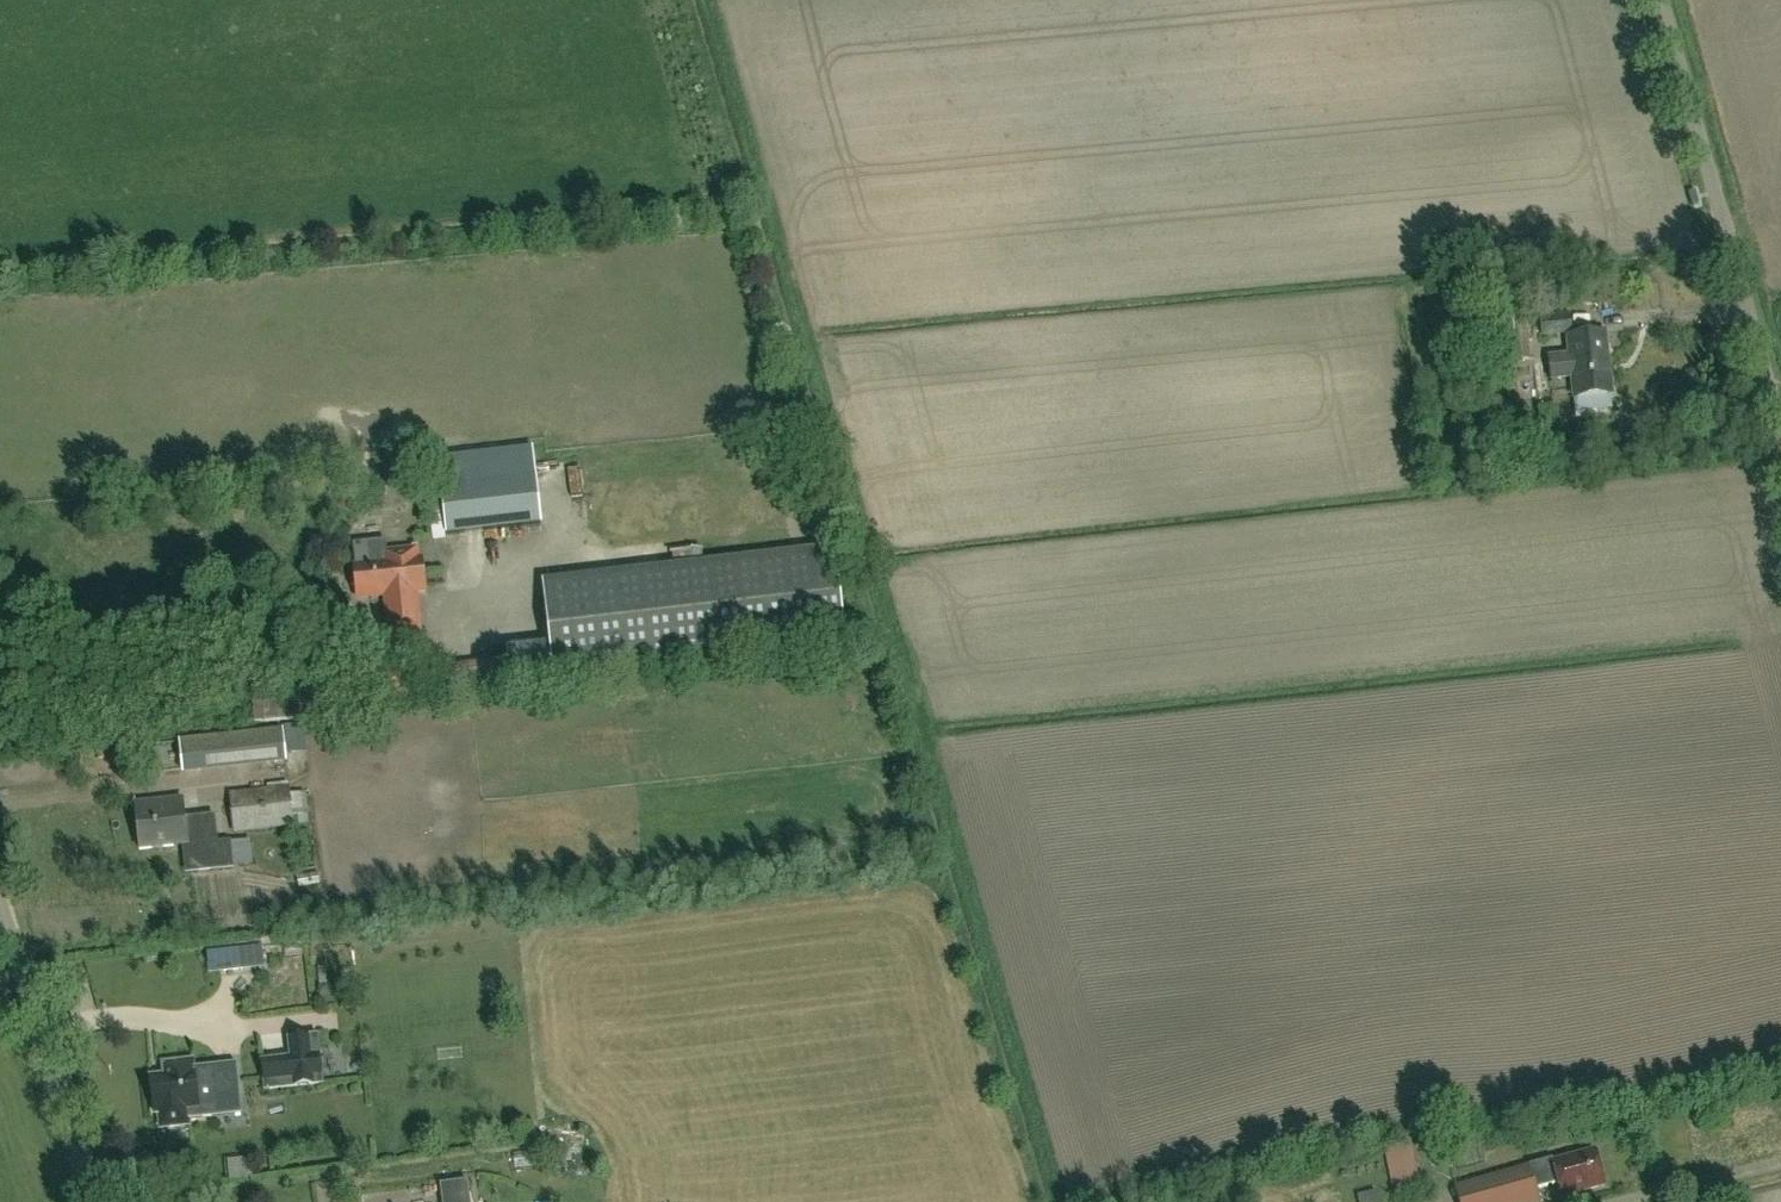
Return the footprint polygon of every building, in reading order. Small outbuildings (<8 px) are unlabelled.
[(1571,316),(1563,317),(1539,318),(1541,336),(1572,333),(1571,316)] [(1501,363),(1531,360),(1526,321),(1497,324),(1501,363)] [(1605,333),(1567,337),(1569,355),(1548,358),(1550,380),(1571,378),(1573,398),(1612,394),(1605,333)] [(441,487),(446,535),(540,524),(535,476),(534,477),(531,447),(438,457),(440,482),(441,487)] [(391,635),(419,632),(415,592),(425,590),(421,559),(389,563),(387,541),(352,544),(353,554),(354,567),(358,597),(386,595),(391,635)] [(834,547),(543,581),(555,682),(846,648),(834,547)] [(509,658),(539,659),(539,641),(510,641),(509,658)] [(465,697),(462,663),(419,668),(423,701),(465,697)] [(212,736),(195,737),(197,766),(214,764),(212,736)] [(137,747),(123,749),(126,773),(139,772),(138,761),(137,747)] [(305,792),(290,794),(289,786),(229,792),(233,834),(294,827),(310,825),(305,792)] [(183,799),(164,802),(135,805),(136,811),(140,850),(182,845),(185,875),(234,869),(231,841),(218,843),(215,814),(186,818),(183,799)] [(209,975),(240,971),(238,948),(207,952),(209,975)] [(296,992),(314,991),(312,957),(294,958),(296,992)] [(322,1084),(317,1036),(288,1039),(290,1058),(262,1061),(265,1090),(322,1084)] [(216,1100),(239,1097),(236,1064),(194,1069),(193,1061),(162,1064),(163,1076),(151,1078),(155,1114),(159,1113),(160,1128),(189,1125),(188,1119),(218,1116),(216,1100)] [(1454,1156),(1473,1149),(1468,1134),(1448,1141),(1454,1156)] [(1394,1194),(1419,1189),(1409,1142),(1385,1147),(1394,1194)] [(1604,1186),(1594,1150),(1553,1162),(1552,1159),(1453,1186),(1458,1201),(1538,1201),(1535,1189),(1558,1183),(1562,1197),(1604,1186)] [(467,1181),(440,1184),(443,1201),(470,1201),(467,1181)]
